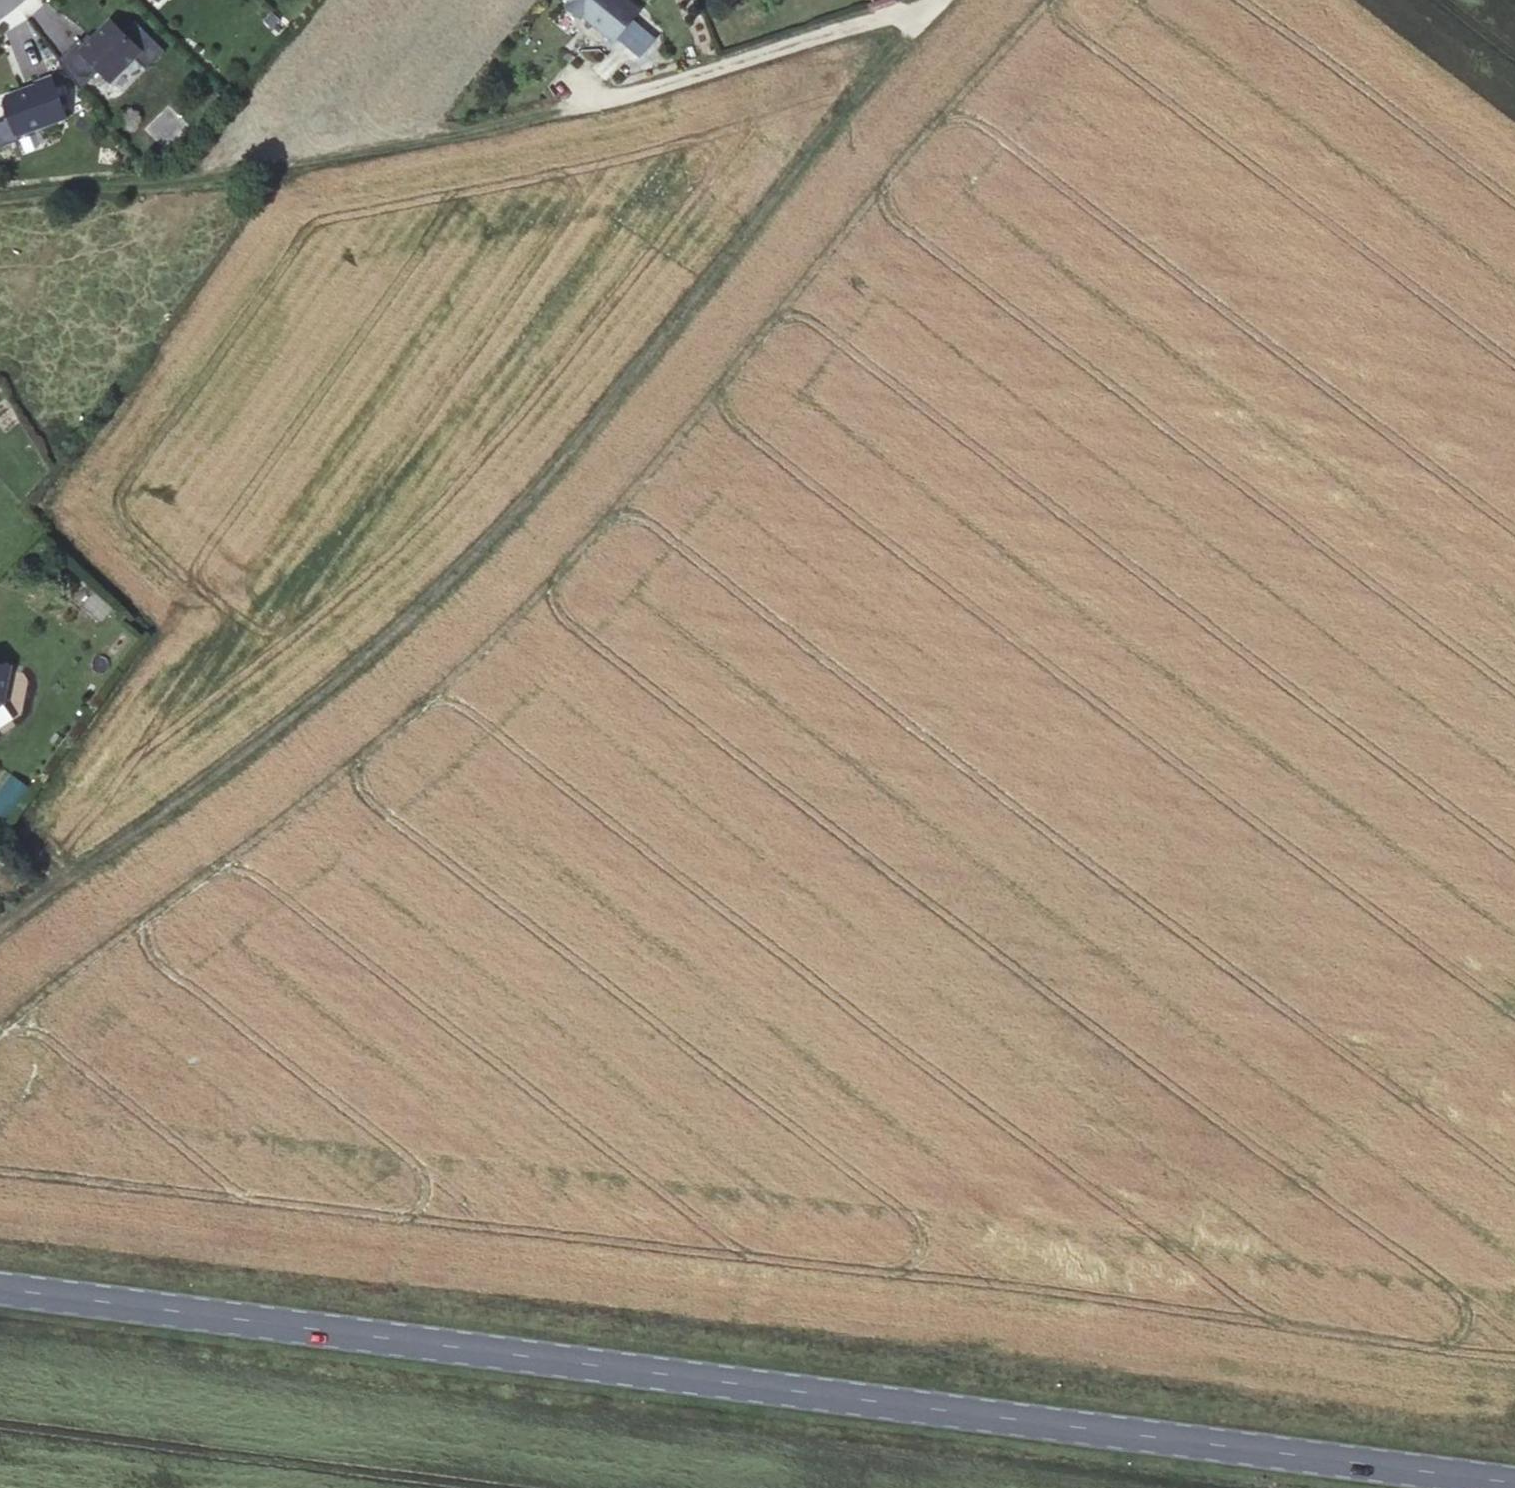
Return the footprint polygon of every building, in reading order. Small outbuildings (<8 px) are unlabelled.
[(567,4),(583,16),(585,13),(605,30),(606,28),(618,38),(642,8),(633,0),(570,0),(567,4)] [(164,50),(135,21),(123,33),(110,19),(85,45),(78,38),(56,60),(79,89),(98,69),(109,81),(133,57),(145,69),(164,50)] [(65,116),(49,75),(33,81),(34,84),(4,95),(1,102),(14,136),(65,116)] [(3,703),(8,667),(0,665),(0,705),(3,703)] [(8,815),(26,782),(8,772),(0,788),(0,811),(8,815)]
